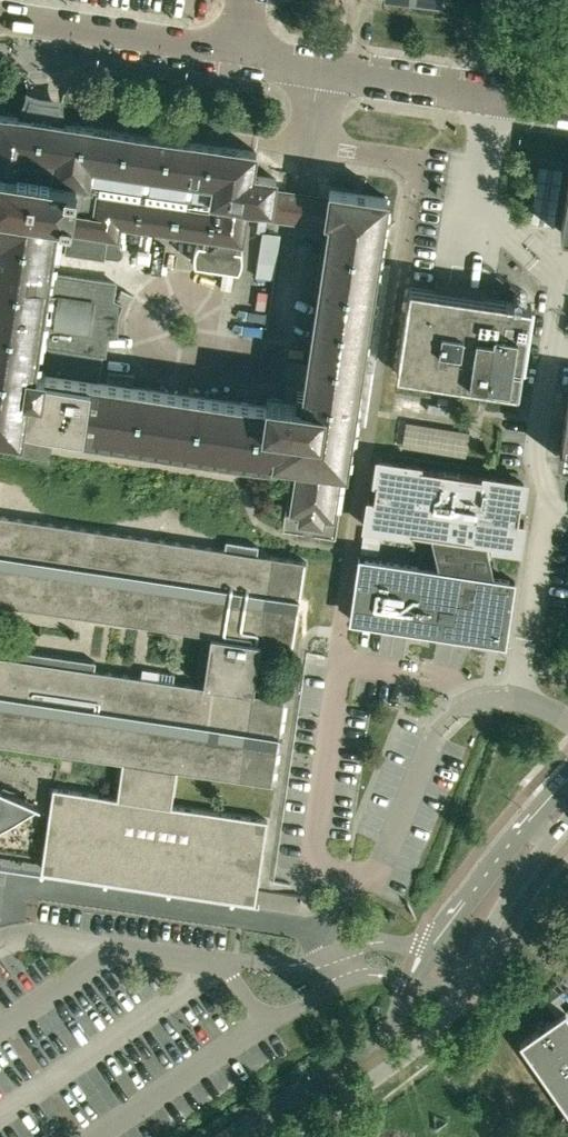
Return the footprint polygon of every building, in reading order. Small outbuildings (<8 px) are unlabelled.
[(1,431),(19,434),(17,449),(49,454),(53,430),(126,441),(125,446),(229,461),(230,456),(275,463),(277,460),(298,463),(291,513),(300,514),(299,523),(323,527),(325,518),(334,519),(341,469),(346,470),(388,197),(336,189),(330,188),(329,196),(315,194),(311,221),(329,224),(302,403),(267,398),(266,405),(78,377),(82,349),(104,353),(107,335),(117,334),(116,329),(116,325),(117,320),(117,316),(118,311),(120,307),(121,303),(112,299),(115,281),(49,271),(53,242),(66,244),(66,246),(103,251),(103,250),(116,252),(118,252),(119,251),(120,251),(121,250),(121,248),(121,247),(121,246),(121,245),(120,244),(119,243),(118,243),(115,243),(117,234),(118,235),(120,221),(204,234),(203,241),(198,241),(197,243),(195,246),(194,248),(194,251),(194,254),(194,257),(194,260),(195,262),(238,269),(239,266),(241,264),(242,261),(242,258),(242,256),(242,253),(242,250),(241,247),(236,247),(237,239),(242,240),(248,206),(267,209),(266,214),(284,217),(288,190),(287,190),(274,188),(276,177),(253,173),(256,150),(38,118),(9,113),(0,112),(0,437),(1,431)] [(519,390),(532,304),(507,300),(507,301),(410,286),(408,299),(399,359),(397,371),(519,390)] [(559,457),(567,459),(567,398),(559,457)] [(370,525),(432,534),(432,538),(439,566),(438,569),(459,572),(493,577),(493,574),(485,545),(485,542),(514,547),(524,482),(379,461),(370,525)] [(124,762),(118,798),(54,788),(44,856),(42,869),(255,901),(257,888),(257,887),(258,879),(260,866),(262,853),(264,840),(267,819),(172,805),(177,770),(273,784),(279,747),(281,735),(286,698),(253,693),(260,647),(261,642),(294,647),(301,599),(305,568),(307,561),(275,556),(257,553),(258,545),(226,540),(225,548),(0,515),(0,603),(211,635),(203,685),(173,681),(174,673),(143,668),(141,676),(94,669),(95,661),(0,647),(0,744),(124,762)] [(380,555),(381,551),(384,533),(368,530),(365,549),(365,552),(380,555)] [(359,557),(355,586),(361,587),(360,592),(358,592),(354,621),(425,631),(493,642),(506,644),(511,614),(504,613),(509,580),(459,572),(438,569),(359,557)] [(1,825),(8,821),(16,817),(23,813),(30,808),(37,803),(33,802),(0,788),(0,825),(1,825)] [(566,1010),(520,1042),(564,1105),(566,1109),(565,1110),(563,1112),(561,1115),(560,1117),(560,1120),(559,1122),(559,1124),(559,1125),(559,1128),(559,1130),(560,1132),(560,1134),(561,1135),(562,1136),(567,1136),(567,1013),(566,1010)]
